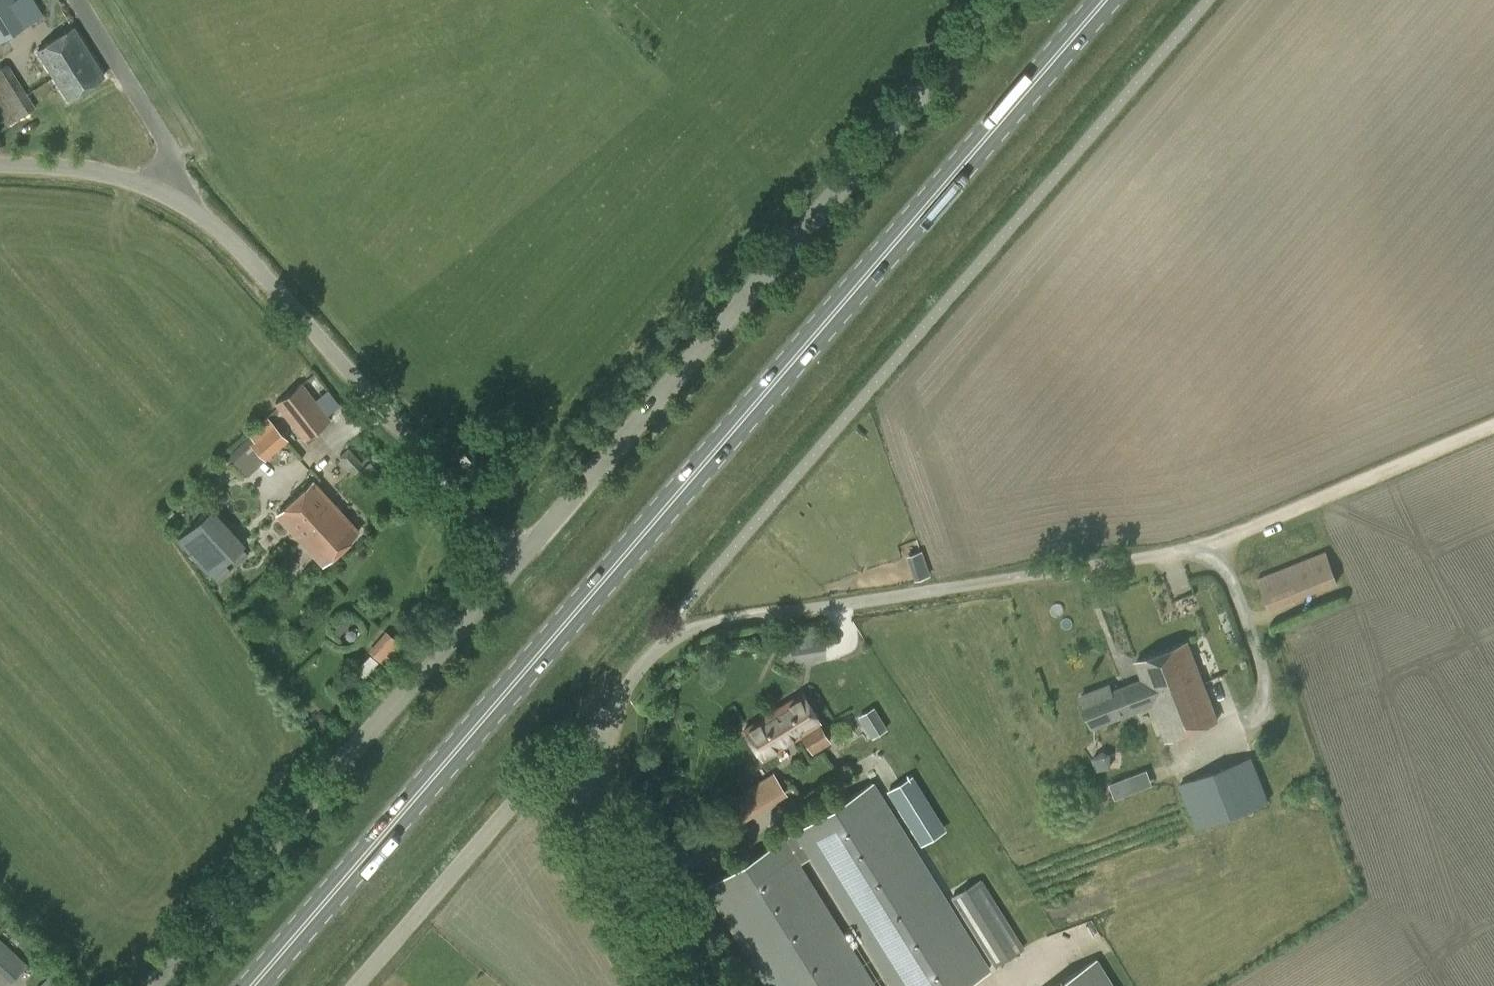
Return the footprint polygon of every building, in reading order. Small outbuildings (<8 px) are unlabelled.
[(43,14),(34,0),(0,0),(0,41),(43,14)] [(55,39),(38,51),(68,99),(86,88),(104,76),(73,28),(55,39)] [(0,68),(0,115),(6,125),(35,107),(7,63),(0,68)] [(303,441),(331,420),(302,382),(274,404),(303,441)] [(265,461),(288,440),(267,416),(247,434),(253,441),(250,444),(265,461)] [(352,473),(363,463),(349,448),(338,456),(352,473)] [(318,512),(330,501),(312,481),(276,514),(302,543),(325,520),(318,512)] [(325,520),(302,543),(322,565),(359,532),(330,501),(318,512),(325,520)] [(176,539),(218,583),(235,568),(234,567),(251,551),(210,507),(176,539)] [(908,553),(914,578),(930,574),(924,549),(908,553)] [(1340,586),(1328,554),(1256,581),(1268,614),(1340,586)] [(382,662),(401,642),(387,630),(369,649),(382,662)] [(803,650),(806,661),(828,656),(825,641),(790,648),(791,653),(803,650)] [(1187,642),(1138,661),(1153,704),(1166,738),(1217,719),(1187,642)] [(367,675),(379,659),(370,653),(358,669),(367,675)] [(1153,704),(1138,661),(1136,661),(1143,679),(1083,702),(1093,727),(1153,704)] [(838,740),(834,734),(840,731),(814,690),(755,727),(773,755),(816,729),(823,741),(827,739),(830,744),(838,740)] [(858,714),(872,737),(888,728),(875,705),(858,714)] [(866,732),(844,744),(862,780),(885,769),(866,732)] [(1178,784),(1195,829),(1270,801),(1252,756),(1178,784)] [(1116,797),(1155,784),(1149,768),(1110,782),(1116,797)] [(745,819),(788,798),(776,774),(733,794),(745,819)] [(915,831),(938,817),(911,774),(889,788),(915,831)] [(751,857),(704,886),(766,985),(876,985),(799,863),(813,854),(895,985),(963,985),(990,970),(874,782),(827,811),(751,857)] [(950,897),(994,967),(1024,948),(980,878),(950,897)] [(10,982),(27,964),(7,945),(6,947),(0,941),(0,953),(0,954),(0,972),(10,982)] [(1096,958),(1051,985),(1114,985),(1096,958)]
